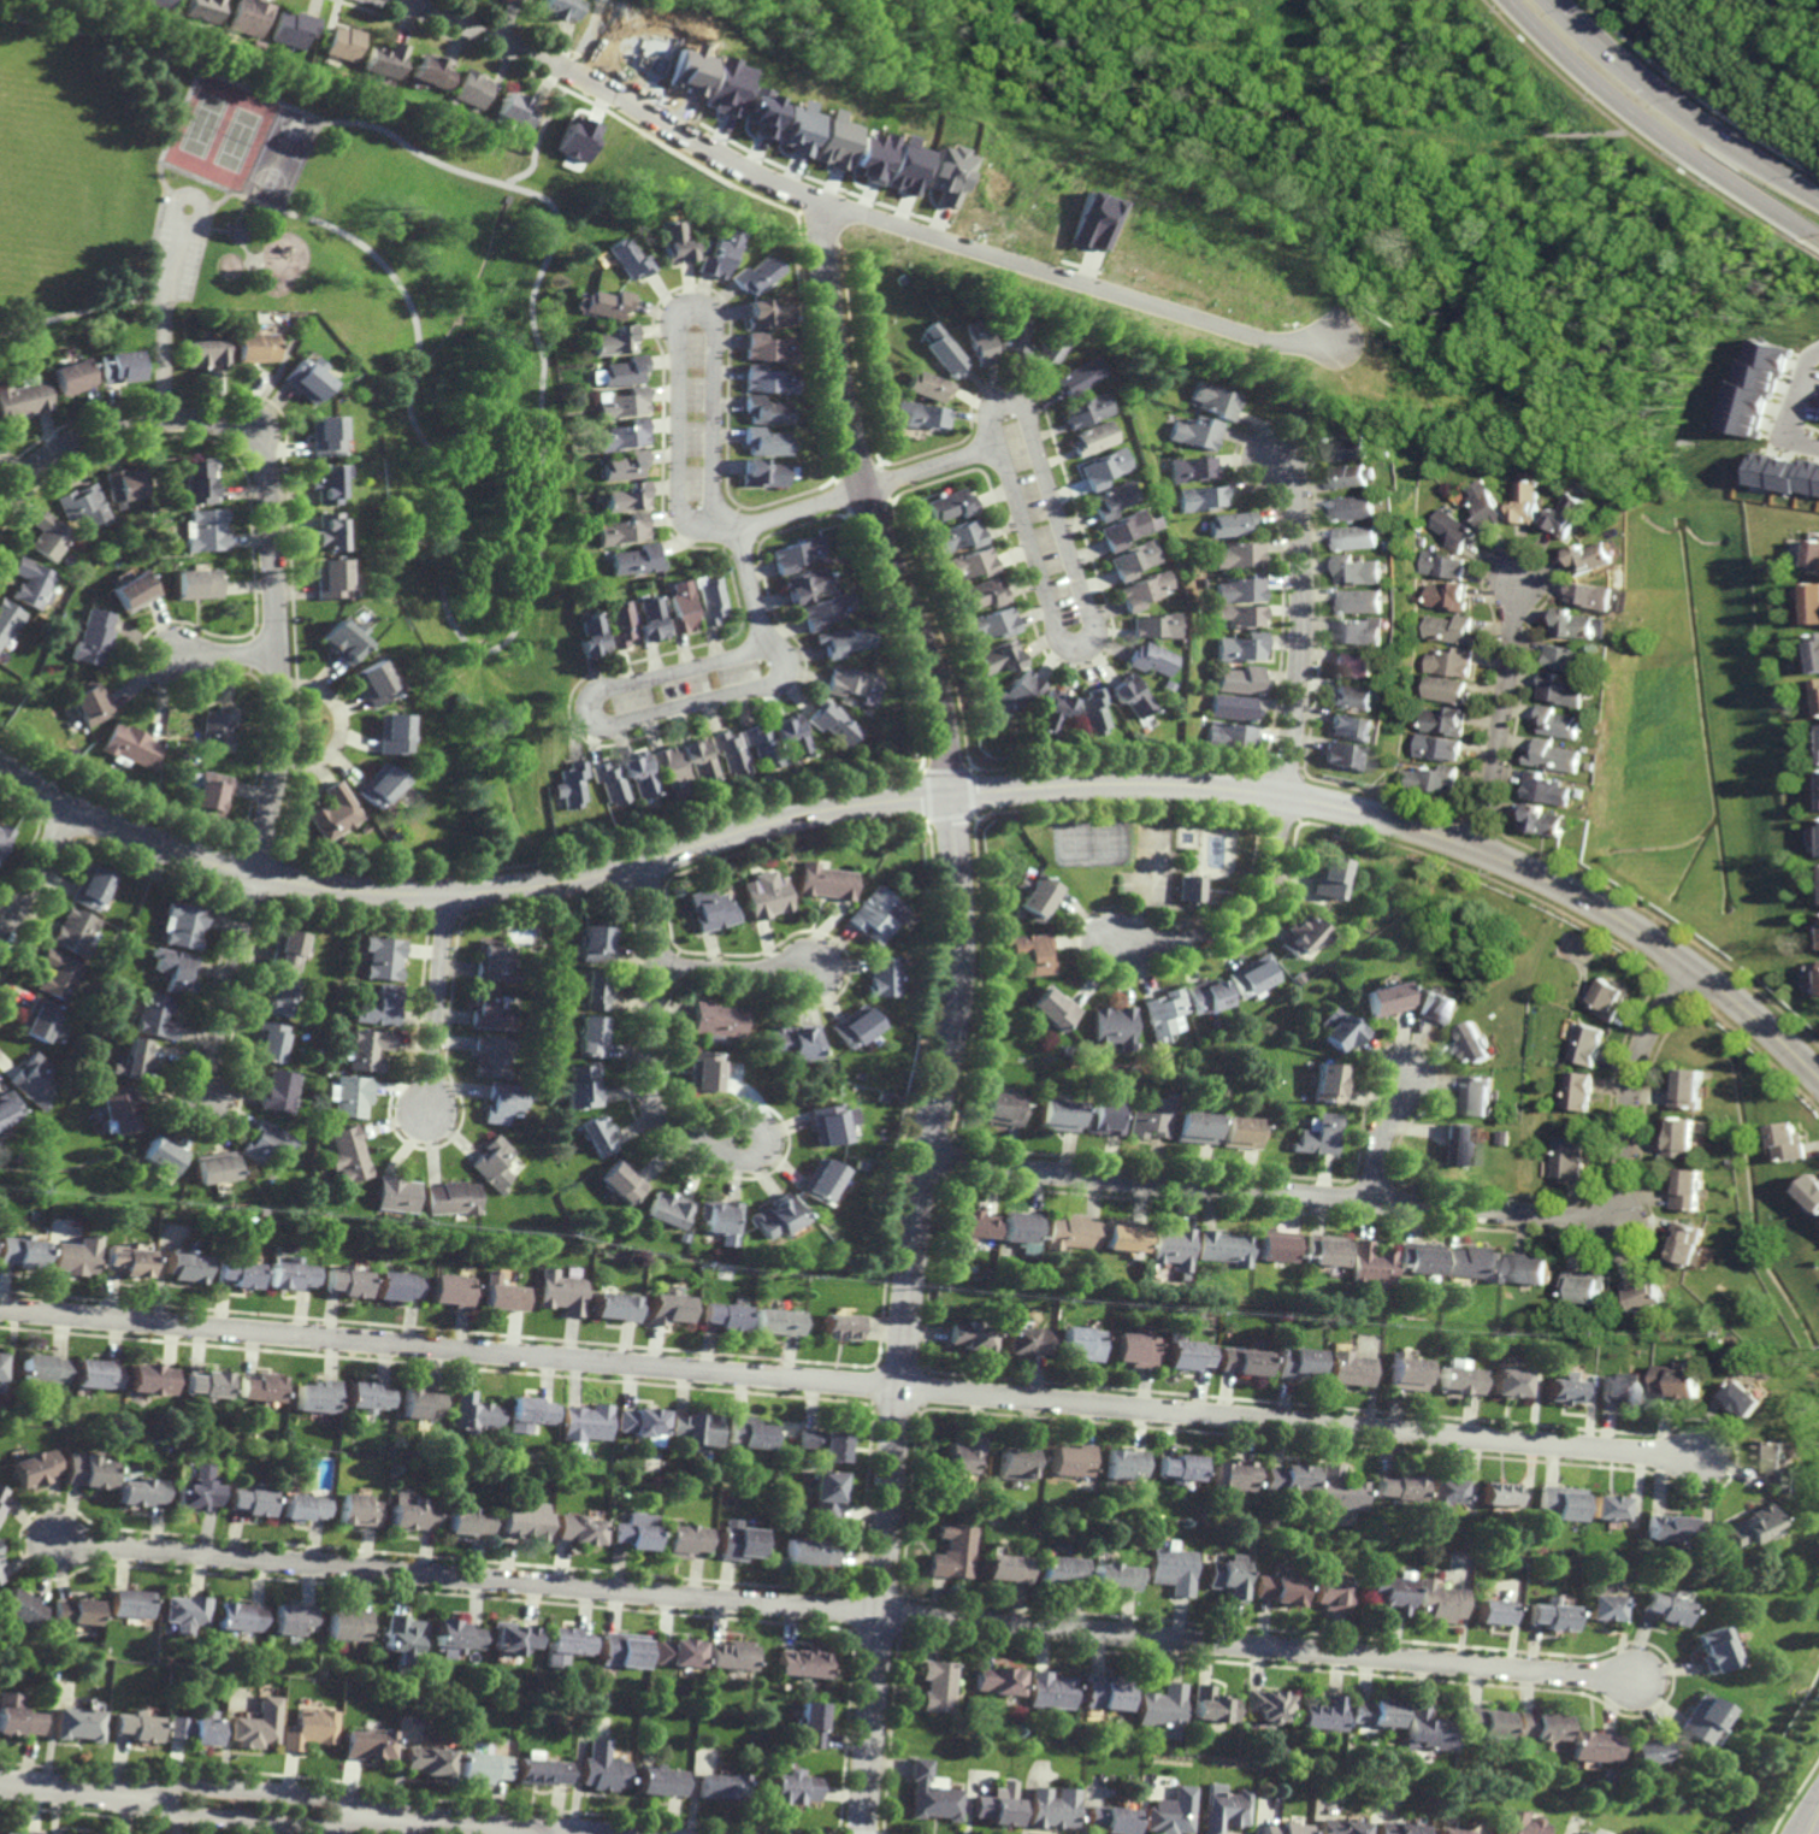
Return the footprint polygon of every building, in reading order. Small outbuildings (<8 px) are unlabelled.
[(141,1),(141,0),(174,0),(171,10),(141,1)] [(187,5),(189,0),(225,0),(218,24),(185,16),(187,5)] [(230,29),(238,0),(261,0),(260,1),(274,6),(270,23),(266,22),(261,39),(230,29)] [(535,10),(539,0),(574,0),(580,2),(572,20),(556,14),(555,18),(557,18),(555,22),(543,17),(544,16),(535,12),(535,10)] [(320,19),(315,37),(309,35),(305,51),(272,40),(282,10),(295,14),(296,11),(320,19)] [(348,31),(349,28),(364,33),(354,63),(326,53),(335,26),(348,31)] [(396,79),(364,69),(372,45),(379,47),(378,48),(380,49),(380,51),(386,53),(390,41),(407,46),(396,79)] [(444,90),(430,85),(429,87),(408,78),(419,53),(439,61),(437,66),(451,72),(444,90)] [(749,70),(732,65),(733,60),(716,55),(701,108),(734,118),(749,70)] [(477,108),(450,96),(462,69),(478,76),(477,78),(489,83),(477,108)] [(779,105),(773,102),(774,98),(763,94),(764,92),(748,87),(737,122),(752,126),(749,135),(768,141),(779,105)] [(528,130),(514,123),(514,124),(512,123),(509,128),(494,119),(495,116),(494,114),(506,90),(515,94),(514,95),(525,100),(522,106),(537,112),(528,130)] [(817,114),(807,112),(809,102),(795,98),(792,107),(782,105),(772,142),(786,147),(785,153),(804,159),(817,114)] [(855,126),(835,120),(839,112),(823,107),(808,161),(841,172),(855,126)] [(601,126),(567,114),(553,153),(586,166),(601,126)] [(866,129),(863,137),(855,135),(844,175),(876,184),(891,136),(866,129)] [(927,151),(908,146),(910,137),(896,132),(880,187),(914,196),(927,151)] [(968,157),(958,154),(959,151),(943,146),(941,148),(932,146),(920,188),(934,193),(931,204),(952,211),(968,157)] [(1118,201),(1081,189),(1064,244),(1103,255),(1118,201)] [(678,236),(680,236),(680,237),(685,236),(687,254),(675,255),(677,256),(673,256),(673,259),(662,261),(657,228),(677,225),(678,236)] [(730,248),(727,247),(722,264),(720,263),(717,275),(692,267),(696,250),(703,253),(703,249),(707,250),(709,244),(705,243),(707,238),(715,241),(717,231),(733,235),(730,248)] [(637,253),(642,249),(652,263),(638,275),(634,270),(632,271),(627,276),(602,243),(612,236),(613,240),(621,232),(637,253)] [(762,256),(766,253),(775,265),(776,267),(745,293),(739,284),(734,288),(724,275),(737,264),(740,269),(758,253),(762,256)] [(600,264),(596,259),(603,254),(607,259),(600,264)] [(894,283),(888,275),(894,271),(900,278),(894,283)] [(626,307),(621,306),(619,318),(593,312),(592,313),(575,309),(577,306),(572,305),(574,294),(583,295),(583,290),(587,291),(589,287),(612,291),(613,287),(630,290),(626,307)] [(958,301),(956,289),(962,288),(964,300),(958,301)] [(760,301),(762,301),(781,299),(785,322),(743,328),(742,314),(743,314),(740,297),(758,294),(760,301)] [(1023,359),(1008,355),(1008,353),(1002,352),(1002,348),(997,347),(1003,311),(1026,316),(1021,341),(1027,342),(1023,359)] [(993,359),(974,365),(970,353),(968,353),(963,338),(964,337),(963,331),(961,332),(957,320),(981,314),(985,325),(984,326),(993,359)] [(957,366),(962,371),(956,376),(953,373),(949,377),(919,343),(925,337),(915,326),(925,318),(963,360),(957,366)] [(630,337),(631,337),(632,340),(633,349),(591,353),(589,331),(612,328),(612,322),(628,320),(630,337)] [(252,331),(255,331),(255,332),(271,331),(273,359),(234,361),(232,358),(231,358),(230,332),(240,332),(238,323),(252,322),(252,331)] [(1047,370),(1039,365),(1035,371),(1030,367),(1032,364),(1027,360),(1052,323),(1070,336),(1047,370)] [(781,336),(781,342),(791,342),(791,360),(770,360),(770,358),(755,358),(755,356),(742,356),(742,330),(757,330),(757,336),(781,336)] [(220,348),(224,348),(225,367),(208,368),(208,364),(201,365),(201,366),(196,367),(196,366),(187,366),(183,338),(220,337),(220,348)] [(1769,439),(1789,346),(1756,339),(1751,361),(1740,359),(1725,430),(1769,439)] [(100,383),(96,367),(96,353),(132,348),(136,377),(116,379),(116,381),(100,383)] [(601,384),(600,367),(603,366),(603,361),(627,359),(626,353),(643,352),(644,368),(639,370),(640,381),(601,384)] [(1067,396),(1062,389),(1056,391),(1053,388),(1057,385),(1052,377),(1091,354),(1103,375),(1067,396)] [(91,383),(57,396),(55,396),(54,390),(53,391),(46,367),(73,356),(73,359),(82,355),(91,383)] [(306,361),(311,356),(321,365),(317,371),(327,381),(308,403),(279,378),(299,355),(306,361)] [(758,368),(781,368),(781,373),(792,373),(792,393),(770,393),(770,389),(755,389),(742,389),(742,361),(758,361),(758,368)] [(950,383),(946,393),(941,391),(938,401),(899,388),(902,378),(906,371),(910,372),(911,368),(950,383)] [(12,415),(0,419),(0,386),(8,385),(8,387),(40,379),(47,408),(33,411),(33,409),(12,415)] [(1227,391),(1227,393),(1239,396),(1232,421),(1229,421),(1229,420),(1216,415),(1217,413),(1198,407),(1200,401),(1189,399),(1195,379),(1206,383),(1206,384),(1227,391)] [(873,390),(870,383),(879,381),(880,388),(873,390)] [(644,400),(645,400),(646,411),(633,411),(633,413),(615,414),(616,417),(596,418),(595,400),(604,399),(604,393),(627,391),(627,385),(644,384),(644,400)] [(1099,417),(1098,417),(1076,425),(1075,426),(1069,429),(1065,423),(1067,423),(1064,417),(1063,415),(1065,414),(1063,409),(1071,406),(1071,403),(1102,390),(1111,412),(1099,417)] [(760,400),(782,400),(782,405),(787,405),(787,423),(746,423),(748,411),(742,411),(742,394),(760,394),(760,400)] [(945,427),(932,426),(932,427),(910,425),(910,426),(899,425),(898,425),(902,400),(913,401),(913,402),(947,407),(945,427)] [(336,438),(337,438),(338,453),(309,455),(306,417),(333,414),(336,438)] [(1206,418),(1222,421),(1222,423),(1221,424),(1218,437),(1215,449),(1204,447),(1203,447),(1188,442),(1188,443),(1186,443),(1180,441),(1179,442),(1169,440),(1173,427),(1174,420),(1175,420),(1183,423),(1185,420),(1185,417),(1195,420),(1197,414),(1206,418)] [(645,430),(643,430),(643,432),(646,432),(648,442),(633,443),(633,444),(618,446),(618,448),(597,450),(596,431),(606,430),(606,425),(619,424),(619,427),(625,427),(625,424),(627,423),(627,417),(644,415),(645,430)] [(1077,458),(1071,444),(1074,444),(1073,441),(1076,440),(1073,432),(1106,419),(1108,419),(1116,442),(1077,458)] [(787,454),(748,454),(748,444),(748,443),(743,443),(743,425),(760,425),(760,431),(782,431),(782,436),(787,436),(787,454)] [(1371,458),(1330,462),(1329,454),(1323,454),(1323,449),(1325,449),(1325,441),(1369,435),(1371,458)] [(1120,473),(1118,472),(1103,478),(1106,485),(1091,493),(1085,477),(1083,477),(1080,467),(1091,462),(1091,461),(1097,459),(1095,458),(1111,452),(1110,450),(1120,446),(1129,468),(1120,473)] [(638,467),(640,467),(642,476),(602,479),(600,462),(604,461),(604,458),(628,455),(627,449),(643,448),(644,464),(638,465),(638,467)] [(1818,496),(1818,463),(1757,453),(1752,484),(1818,496)] [(761,464),(784,464),(784,485),(742,485),(742,472),(743,472),(743,456),(761,456),(761,464)] [(1217,476),(1205,477),(1205,479),(1183,482),(1183,483),(1173,484),(1170,459),(1181,458),(1181,460),(1198,456),(1215,456),(1216,456),(1217,476)] [(213,484),(214,484),(215,501),(181,503),(179,486),(177,485),(176,480),(179,477),(184,477),(183,461),(201,460),(201,458),(209,458),(213,460),(213,467),(211,470),(213,484)] [(147,482),(142,483),(144,494),(135,496),(136,499),(125,502),(125,499),(112,502),(104,472),(122,467),(122,468),(142,462),(147,482)] [(336,496),(333,496),(335,502),(314,505),(314,489),(306,490),(306,482),(309,480),(309,471),(319,470),(319,465),(333,464),(336,496)] [(1369,468),(1377,467),(1378,478),(1370,478),(1370,484),(1329,489),(1328,479),(1335,479),(1334,467),(1353,465),(1353,466),(1369,465),(1369,468)] [(643,484),(644,496),(646,496),(648,507),(606,511),(603,489),(626,486),(626,480),(642,479),(643,484)] [(1488,533),(1480,520),(1484,518),(1473,500),(1478,496),(1473,488),(1489,479),(1512,520),(1488,533)] [(1100,523),(1094,506),(1097,505),(1092,495),(1128,480),(1136,501),(1112,511),(1115,517),(1100,523)] [(1545,524),(1517,523),(1518,505),(1524,505),(1524,480),(1546,482),(1545,524)] [(113,521),(105,526),(101,521),(90,527),(83,512),(66,520),(54,497),(71,489),(73,495),(77,494),(75,490),(91,482),(113,521)] [(1226,505),(1213,506),(1213,509),(1181,512),(1180,489),(1224,485),(1226,505)] [(968,497),(971,495),(979,512),(964,518),(961,511),(939,520),(938,517),(933,519),(926,502),(963,486),(968,497)] [(1573,539),(1549,524),(1551,523),(1549,521),(1553,517),(1554,517),(1559,508),(1565,512),(1577,491),(1596,503),(1573,539)] [(1329,509),(1335,508),(1334,499),(1376,495),(1377,518),(1334,521),(1333,515),(1330,517),(1329,509)] [(224,521),(223,521),(223,531),(225,531),(226,550),(223,550),(223,549),(194,550),(194,552),(187,552),(185,552),(185,538),(193,537),(193,523),(189,523),(189,509),(193,508),(193,509),(224,507),(224,521)] [(1477,547),(1471,542),(1463,555),(1448,546),(1452,539),(1433,526),(1445,507),(1482,533),(1478,538),(1481,541),(1477,547)] [(1139,535),(1138,533),(1123,539),(1126,547),(1111,553),(1105,539),(1104,539),(1099,529),(1118,520),(1118,518),(1130,513),(1130,512),(1140,508),(1148,531),(1139,535)] [(53,564),(40,554),(42,553),(31,544),(42,530),(34,523),(42,511),(71,532),(60,546),(64,548),(53,564)] [(336,518),(337,518),(339,550),(323,552),(323,547),(314,547),(313,537),(308,537),(308,529),(317,527),(315,513),(336,511),(336,518)] [(648,537),(634,538),(636,541),(619,542),(619,544),(598,546),(596,526),(607,525),(607,521),(620,520),(620,523),(626,523),(626,519),(630,519),(628,513),(645,511),(648,537)] [(1212,538),(1210,520),(1215,520),(1215,515),(1254,512),(1256,521),(1250,523),(1251,535),(1212,538)] [(980,527),(981,527),(988,542),(973,548),(970,542),(952,549),(953,550),(943,555),(933,532),(943,529),(943,530),(953,525),(955,526),(975,518),(980,527)] [(1336,550),(1335,544),(1339,544),(1337,529),(1377,525),(1380,547),(1336,550)] [(1813,531),(1818,532),(1818,567),(1805,565),(1807,539),(1812,539),(1813,531)] [(825,553),(815,555),(816,559),(793,565),(795,572),(779,576),(772,550),(784,547),(784,546),(801,541),(799,538),(820,533),(825,553)] [(1150,565),(1148,564),(1133,571),(1135,577),(1121,583),(1115,570),(1114,570),(1109,559),(1129,550),(1128,548),(1139,543),(1150,538),(1159,561),(1150,565)] [(1612,552),(1617,562),(1579,578),(1576,568),(1577,567),(1571,552),(1578,548),(1589,544),(1591,550),(1618,539),(1622,548),(1612,552)] [(657,561),(663,560),(665,570),(612,574),(609,553),(640,549),(639,543),(655,542),(657,561)] [(1217,568),(1217,549),(1227,548),(1227,543),(1263,543),(1263,565),(1253,565),(1253,566),(1236,566),(1236,567),(1230,567),(1230,568),(1217,568)] [(1000,570),(985,577),(982,571),(961,580),(958,576),(949,579),(941,562),(961,554),(962,555),(976,549),(978,552),(990,547),(1000,570)] [(1457,556),(1457,559),(1469,560),(1467,566),(1471,566),(1470,574),(1466,574),(1466,579),(1421,572),(1424,550),(1435,552),(1435,553),(1457,556)] [(1354,562),(1371,562),(1371,560),(1383,560),(1383,584),(1372,584),(1362,584),(1362,582),(1339,582),(1339,577),(1336,577),(1335,555),(1354,554),(1354,562)] [(49,584),(51,585),(48,591),(54,594),(48,606),(42,602),(40,608),(17,598),(11,596),(16,585),(18,586),(20,582),(25,584),(28,579),(12,572),(19,555),(40,565),(39,567),(54,574),(49,584)] [(342,572),(356,572),(356,586),(343,588),(344,597),(314,598),(312,560),(333,559),(333,556),(342,555),(341,556),(342,572)] [(829,589),(808,594),(809,600),(793,605),(789,589),(787,590),(784,578),(823,567),(829,589)] [(156,595),(124,614),(122,609),(120,611),(107,588),(134,573),(141,568),(156,595)] [(219,596),(175,600),(175,596),(173,596),(171,572),(172,571),(195,570),(196,571),(217,570),(219,596)] [(1171,588),(1162,590),(1163,595),(1140,602),(1142,608),(1127,614),(1124,606),(1126,605),(1123,597),(1122,598),(1118,588),(1126,586),(1130,585),(1130,584),(1147,578),(1147,576),(1165,570),(1171,588)] [(1264,601),(1254,601),(1253,601),(1229,602),(1229,603),(1218,603),(1218,584),(1228,584),(1228,578),(1247,578),(1247,572),(1264,572),(1264,601)] [(703,627),(698,611),(705,609),(699,586),(704,585),(703,580),(720,576),(730,615),(719,618),(720,623),(703,627)] [(998,588),(1003,585),(1009,601),(993,607),(991,602),(970,611),(969,606),(964,608),(957,592),(993,577),(998,588)] [(673,635),(668,619),(675,618),(669,595),(674,594),(672,583),(690,578),(695,598),(693,600),(697,615),(696,615),(698,629),(673,635)] [(1469,612),(1427,606),(1430,584),(1453,588),(1453,582),(1472,584),(1469,612)] [(1608,588),(1608,586),(1617,588),(1613,611),(1613,612),(1605,611),(1605,609),(1583,605),(1583,603),(1571,601),(1575,582),(1608,588)] [(1803,585),(1818,585),(1818,625),(1806,626),(1803,585)] [(845,617),(825,621),(827,627),(810,632),(807,617),(805,617),(804,607),(816,605),(815,602),(831,598),(831,596),(850,591),(855,609),(844,612),(845,617)] [(1384,614),(1340,614),(1340,607),(1336,607),(1336,600),(1343,600),(1343,591),(1384,591),(1384,614)] [(643,643),(643,641),(642,642),(637,625),(644,624),(638,601),(658,595),(669,636),(643,643)] [(14,627),(0,649),(0,600),(2,596),(4,597),(28,614),(17,630),(14,627)] [(610,650),(607,635),(613,633),(608,609),(612,608),(610,605),(628,600),(638,639),(626,642),(627,647),(610,650)] [(1265,620),(1264,620),(1264,625),(1252,625),(1252,629),(1229,629),(1229,619),(1216,619),(1216,605),(1230,605),(1230,606),(1265,606),(1265,620)] [(1021,631),(1002,638),(999,632),(981,639),(980,635),(970,639),(963,621),(978,617),(978,618),(998,609),(998,611),(1010,606),(1021,631)] [(106,653),(104,653),(99,666),(72,659),(72,660),(67,659),(73,641),(77,642),(87,608),(113,615),(108,631),(112,632),(106,653)] [(1600,639),(1558,636),(1559,625),(1560,625),(1561,608),(1569,608),(1569,609),(1578,611),(1578,615),(1601,618),(1600,639)] [(609,653),(596,656),(596,654),(580,657),(575,641),(583,639),(578,621),(587,619),(586,614),(598,612),(609,653)] [(1177,638),(1167,638),(1167,637),(1133,637),(1133,618),(1145,618),(1145,615),(1167,615),(1167,614),(1177,614),(1177,638)] [(1472,636),(1482,637),(1480,647),(1424,637),(1428,615),(1459,620),(1459,615),(1476,618),(1472,636)] [(1388,627),(1384,627),(1383,645),(1372,645),(1372,644),(1354,644),(1348,644),(1348,643),(1339,643),(1337,643),(1337,620),(1374,620),(1374,618),(1388,618),(1388,627)] [(347,630),(353,623),(361,630),(355,637),(364,643),(356,651),(356,653),(344,666),(332,655),(335,653),(333,651),(331,655),(325,649),(327,647),(318,638),(335,619),(347,630)] [(875,648),(843,653),(844,659),(831,660),(827,642),(819,643),(817,633),(872,625),(875,648)] [(1265,654),(1264,654),(1264,659),(1252,659),(1230,659),(1230,660),(1218,660),(1218,659),(1219,659),(1219,637),(1230,637),(1230,639),(1247,638),(1247,632),(1265,632),(1265,654)] [(1808,637),(1818,635),(1818,676),(1813,677),(1808,644),(1809,644),(1808,637)] [(1017,649),(1015,650),(1022,665),(1006,672),(1003,666),(982,676),(974,656),(1012,638),(1017,649)] [(1176,657),(1167,677),(1142,666),(1140,672),(1126,665),(1129,657),(1130,657),(1136,644),(1141,647),(1144,642),(1176,657)] [(1588,651),(1587,656),(1596,657),(1593,676),(1584,673),(1559,670),(1560,668),(1548,666),(1552,645),(1588,651)] [(1472,678),(1461,677),(1461,678),(1443,674),(1443,673),(1437,672),(1437,673),(1427,672),(1429,653),(1439,654),(1440,650),(1459,653),(1460,647),(1476,649),(1472,678)] [(1374,679),(1337,676),(1339,661),(1335,661),(1335,653),(1376,656),(1374,679)] [(368,708),(349,674),(374,660),(394,694),(368,708)] [(1260,682),(1268,683),(1266,689),(1263,689),(1263,695),(1218,690),(1221,668),(1245,671),(1246,665),(1263,667),(1260,682)] [(882,677),(884,677),(879,695),(868,692),(867,697),(845,692),(844,696),(829,692),(833,676),(832,676),(834,667),(852,672),(855,670),(860,671),(860,673),(863,674),(864,672),(876,676),(879,667),(885,668),(882,677)] [(1027,672),(1027,671),(1033,676),(1032,676),(1045,686),(1034,700),(1029,695),(1015,713),(1010,709),(1004,717),(990,706),(1000,692),(1002,694),(1015,678),(1016,679),(1024,670),(1027,672)] [(1578,685),(1579,684),(1589,685),(1587,708),(1576,707),(1575,706),(1553,703),(1553,701),(1541,698),(1546,672),(1563,674),(1561,682),(1578,685)] [(1153,707),(1135,719),(1122,700),(1117,704),(1108,691),(1121,680),(1120,679),(1130,673),(1153,707)] [(1472,698),(1469,698),(1467,704),(1464,704),(1464,706),(1459,704),(1459,703),(1424,697),(1428,676),(1467,682),(1466,691),(1473,692),(1472,698)] [(113,714),(87,729),(81,719),(79,720),(67,697),(78,691),(76,686),(94,678),(113,714)] [(1170,691),(1162,686),(1165,680),(1173,685),(1170,691)] [(1374,712),(1329,706),(1330,698),(1327,698),(1328,692),(1334,692),(1336,683),(1376,689),(1374,712)] [(1095,736),(1089,737),(1088,733),(1087,733),(1077,700),(1088,697),(1087,692),(1103,688),(1108,703),(1102,704),(1109,727),(1094,731),(1095,736)] [(1067,717),(1062,714),(1055,736),(1034,730),(1038,717),(1030,714),(1035,702),(1043,704),(1047,689),(1074,697),(1067,717)] [(1259,715),(1256,715),(1256,720),(1211,717),(1213,694),(1256,698),(1254,708),(1260,708),(1259,715)] [(863,731),(849,748),(825,727),(822,731),(809,720),(815,713),(817,714),(823,707),(819,703),(825,695),(831,700),(829,702),(863,731)] [(1582,739),(1542,733),(1542,729),(1545,729),(1546,725),(1543,725),(1543,723),(1540,723),(1542,704),(1558,707),(1557,714),(1581,717),(1579,721),(1584,723),(1582,739)] [(234,726),(229,725),(228,737),(232,737),(231,754),(205,750),(207,735),(202,735),(205,712),(217,713),(218,707),(236,709),(234,726)] [(1464,737),(1442,735),(1442,733),(1423,731),(1427,709),(1449,713),(1449,708),(1467,710),(1464,737)] [(815,753),(795,760),(786,738),(781,741),(778,731),(775,725),(791,719),(790,717),(801,713),(815,753)] [(404,754),(376,754),(376,714),(404,715),(404,754)] [(1371,744),(1350,741),(1350,737),(1330,735),(1331,729),(1329,727),(1331,714),(1375,721),(1371,744)] [(72,733),(71,733),(65,724),(65,721),(73,718),(76,719),(81,729),(72,733)] [(1232,727),(1239,729),(1239,726),(1256,727),(1253,750),(1206,745),(1209,725),(1219,726),(1219,723),(1232,724),(1232,727)] [(124,730),(125,729),(126,727),(149,739),(148,739),(163,747),(149,771),(130,762),(126,768),(111,762),(113,757),(100,751),(113,724),(124,730)] [(762,729),(773,725),(785,763),(768,769),(767,765),(763,766),(755,743),(750,745),(744,731),(761,725),(762,729)] [(730,735),(740,732),(751,766),(752,766),(754,771),(736,777),(734,771),(730,772),(724,750),(717,751),(713,736),(728,731),(730,735)] [(1461,755),(1459,755),(1458,763),(1447,761),(1447,759),(1437,757),(1436,760),(1415,756),(1418,732),(1429,735),(1428,736),(1463,741),(1461,751),(1461,755)] [(722,776),(702,784),(693,762),(689,763),(683,748),(687,747),(687,745),(695,743),(695,744),(697,743),(696,741),(708,737),(722,776)] [(1582,773),(1526,763),(1529,755),(1536,756),(1540,738),(1555,741),(1554,747),(1585,751),(1582,773)] [(1366,772),(1339,767),(1321,763),(1324,741),(1362,747),(1360,753),(1370,754),(1366,772)] [(689,772),(691,771),(697,790),(697,791),(680,797),(677,788),(672,790),(663,768),(658,769),(652,755),(668,749),(667,749),(677,745),(681,757),(683,757),(689,772)] [(662,791),(642,798),(633,778),(627,779),(621,763),(638,757),(637,755),(648,751),(662,791)] [(586,802),(580,803),(581,808),(569,810),(565,812),(562,797),(554,798),(551,786),(560,784),(557,771),(569,769),(568,765),(585,762),(587,778),(581,778),(586,802)] [(609,767),(619,763),(632,801),(615,806),(614,802),(610,804),(602,780),(596,783),(590,768),(607,762),(609,767)] [(377,810),(354,792),(378,763),(401,782),(377,810)] [(1459,773),(1458,773),(1455,792),(1442,791),(1442,792),(1406,788),(1407,778),(1402,778),(1402,769),(1419,772),(1419,767),(1442,771),(1442,765),(1460,766),(1459,773)] [(1546,773),(1545,778),(1566,782),(1565,788),(1573,789),(1571,807),(1559,804),(1553,803),(1553,804),(1536,801),(1536,800),(1526,797),(1526,798),(1524,798),(1529,771),(1546,773)] [(222,819),(201,815),(202,810),(191,808),(194,797),(191,796),(194,786),(196,786),(197,780),(199,782),(200,772),(229,777),(222,819)] [(362,819),(325,843),(307,816),(323,806),(324,807),(331,802),(323,790),(337,780),(362,819)] [(1547,814),(1547,813),(1567,816),(1565,837),(1543,835),(1543,832),(1531,831),(1531,828),(1524,827),(1528,803),(1546,807),(1545,814),(1547,814)] [(16,832),(0,864),(0,830),(1,831),(4,826),(16,832)] [(364,836),(360,830),(366,826),(370,831),(364,836)] [(394,841),(388,835),(392,830),(398,837),(394,841)] [(346,843),(341,836),(347,832),(352,839),(346,843)] [(1333,903),(1322,901),(1322,898),(1307,895),(1316,856),(1342,862),(1333,903)] [(850,902),(832,900),(832,898),(813,896),(798,895),(803,861),(819,862),(819,869),(854,873),(850,902)] [(94,915),(67,901),(87,866),(111,879),(96,907),(98,908),(94,915)] [(1063,887),(1040,925),(1028,918),(1030,915),(1023,910),(1020,916),(1014,913),(1027,891),(1016,885),(1021,875),(1033,883),(1039,873),(1063,887)] [(792,910),(779,914),(779,912),(770,914),(772,916),(754,921),(745,890),(744,891),(743,884),(756,880),(758,885),(773,881),(772,879),(784,875),(792,910)] [(1200,903),(1191,903),(1191,906),(1183,904),(1183,902),(1175,901),(1177,875),(1201,878),(1200,903)] [(874,948),(860,936),(864,931),(861,928),(857,932),(844,920),(874,885),(905,913),(874,948)] [(713,897),(724,895),(726,903),(731,902),(732,907),(734,906),(739,921),(724,926),(724,928),(717,930),(717,928),(699,934),(689,895),(710,889),(713,897)] [(201,932),(199,931),(197,939),(199,940),(195,954),(193,954),(191,953),(165,947),(165,948),(160,947),(164,933),(166,934),(170,919),(164,918),(166,904),(175,906),(173,907),(205,914),(201,932)] [(94,933),(91,932),(84,945),(91,949),(84,962),(77,959),(48,944),(57,927),(58,928),(61,920),(61,919),(67,906),(99,921),(94,933)] [(1306,922),(1307,920),(1327,937),(1318,947),(1311,940),(1297,957),(1295,956),(1293,960),(1276,947),(1287,934),(1281,930),(1287,922),(1291,925),(1298,916),(1306,922)] [(610,966),(579,963),(581,928),(592,930),(592,922),(613,925),(610,966)] [(296,974),(267,968),(276,931),(303,937),(296,974)] [(1049,953),(1044,953),(1045,956),(1050,956),(1051,975),(1012,979),(1010,947),(1004,947),(1004,937),(1047,933),(1049,953)] [(403,959),(400,959),(400,968),(401,968),(400,983),(396,983),(396,981),(368,979),(368,980),(365,980),(366,967),(368,967),(370,953),(365,953),(365,937),(373,937),(373,939),(404,942),(403,959)] [(506,968),(518,968),(515,984),(473,980),(476,960),(477,960),(478,940),(498,942),(497,949),(508,949),(506,968)] [(65,1001),(35,986),(39,980),(41,981),(42,977),(47,978),(49,972),(36,966),(45,950),(82,968),(65,1001)] [(189,978),(184,977),(183,980),(191,981),(188,999),(161,995),(166,977),(150,973),(153,960),(148,960),(150,950),(194,960),(189,978)] [(1245,999),(1245,998),(1240,1001),(1226,975),(1264,953),(1271,965),(1264,969),(1272,984),(1245,999)] [(863,998),(863,991),(866,991),(866,975),(868,975),(868,960),(884,960),(884,956),(894,956),(894,998),(868,998),(863,998)] [(1297,986),(1291,978),(1298,972),(1304,980),(1297,986)] [(609,996),(607,996),(606,1012),(604,1012),(595,1013),(584,1010),(585,1006),(583,1006),(585,973),(601,974),(601,977),(612,978),(609,996)] [(290,1003),(289,1003),(287,1013),(277,1010),(276,1014),(259,1010),(261,997),(265,998),(270,977),(295,983),(290,1003)] [(1210,985),(1221,983),(1228,1008),(1206,1014),(1206,1012),(1192,1015),(1183,987),(1209,979),(1210,985)] [(1614,984),(1617,980),(1632,990),(1614,1024),(1588,1009),(1595,996),(1591,995),(1597,984),(1600,986),(1605,979),(1614,984)] [(401,986),(400,1006),(396,1004),(396,1014),(397,1014),(397,1024),(391,1024),(391,1022),(353,1020),(354,1010),(359,1010),(360,1002),(376,1003),(377,985),(401,986)] [(1062,1002),(1064,999),(1075,1009),(1055,1031),(1027,1004),(1046,985),(1062,1002)] [(1393,1014),(1390,1008),(1364,1015),(1359,996),(1398,986),(1404,1012),(1393,1014)] [(1185,1014),(1176,1016),(1175,1013),(1167,1015),(1171,1030),(1159,1033),(1161,1036),(1167,1034),(1168,1039),(1162,1042),(1161,1039),(1152,1042),(1140,1002),(1157,996),(1158,1002),(1162,1001),(1159,993),(1176,987),(1185,1014)] [(510,1028),(469,1025),(472,989),(495,990),(494,1009),(509,1010),(509,1015),(512,1015),(510,1028)] [(1453,1024),(1423,1014),(1423,1015),(1416,1014),(1424,990),(1435,993),(1435,996),(1460,1004),(1453,1024)] [(46,1040),(19,1027),(36,993),(63,1006),(46,1040)] [(171,1008),(170,1008),(169,1013),(161,1010),(160,1016),(177,1021),(173,1038),(131,1028),(137,1002),(138,1002),(141,993),(172,1001),(171,1008)] [(743,1034),(720,1033),(719,1043),(704,1042),(704,1032),(691,1031),(693,1002),(710,1003),(710,1008),(745,1010),(743,1034)] [(848,1050),(828,1025),(858,1002),(878,1027),(848,1050)] [(1322,1030),(1315,1024),(1325,1012),(1330,1006),(1337,1012),(1351,1024),(1354,1019),(1368,1031),(1356,1045),(1354,1044),(1351,1048),(1347,1045),(1340,1054),(1318,1034),(1322,1030)] [(1115,1008),(1129,1008),(1129,1049),(1116,1049),(1116,1039),(1103,1040),(1103,1043),(1091,1043),(1091,1009),(1104,1009),(1104,1010),(1112,1010),(1112,1007),(1115,1007),(1115,1008)] [(1498,1052),(1483,1060),(1481,1054),(1470,1060),(1465,1051),(1460,1054),(1457,1045),(1465,1042),(1458,1028),(1463,1025),(1461,1022),(1477,1014),(1498,1052)] [(278,1062),(249,1056),(258,1018),(287,1024),(278,1062)] [(603,1056),(575,1055),(577,1037),(575,1037),(578,1018),(607,1020),(603,1056)] [(1597,1066),(1571,1056),(1584,1020),(1596,1022),(1608,1028),(1601,1048),(1604,1049),(1597,1066)] [(811,1056),(795,1056),(795,1058),(792,1061),(787,1061),(785,1058),(785,1056),(784,1056),(782,1052),(772,1052),(772,1037),(768,1037),(768,1027),(773,1026),(793,1026),(793,1024),(813,1024),(811,1056)] [(391,1049),(374,1048),(374,1054),(380,1055),(379,1060),(383,1060),(380,1071),(348,1067),(348,1057),(343,1057),(343,1046),(350,1046),(353,1028),(392,1031),(391,1049)] [(507,1037),(507,1034),(513,1036),(512,1051),(507,1050),(506,1065),(507,1065),(506,1079),(502,1078),(502,1077),(472,1074),(473,1061),(476,1061),(476,1051),(473,1051),(474,1032),(479,1032),(479,1034),(507,1037)] [(153,1065),(149,1063),(147,1072),(134,1069),(132,1077),(104,1071),(106,1060),(119,1063),(126,1033),(149,1039),(146,1054),(154,1056),(153,1065)] [(1065,1054),(1059,1052),(1062,1045),(1068,1046),(1065,1054)] [(40,1079),(52,1090),(43,1098),(48,1103),(41,1110),(8,1079),(16,1072),(19,1074),(26,1067),(23,1063),(35,1049),(53,1065),(40,1079)] [(716,1090),(687,1089),(690,1049),(719,1050),(716,1090)] [(1339,1101),(1311,1098),(1311,1090),(1310,1089),(1313,1058),(1339,1061),(1337,1072),(1342,1072),(1339,1101)] [(596,1086),(598,1086),(598,1105),(563,1105),(565,1090),(561,1089),(560,1084),(561,1081),(563,1079),(568,1079),(567,1062),(583,1062),(583,1060),(595,1060),(596,1061),(597,1062),(597,1072),(596,1072),(596,1086)] [(290,1114),(258,1107),(261,1087),(264,1089),(268,1067),(300,1073),(290,1114)] [(1702,1108),(1675,1105),(1677,1067),(1691,1067),(1706,1068),(1702,1108)] [(1594,1095),(1593,1095),(1590,1110),(1565,1108),(1569,1071),(1595,1073),(1594,1095)] [(364,1117),(332,1114),(336,1073),(370,1077),(367,1097),(370,1097),(370,1102),(365,1102),(364,1117)] [(1493,1114),(1463,1111),(1466,1073),(1495,1075),(1493,1114)] [(531,1097),(526,1096),(524,1108),(519,1108),(518,1116),(507,1115),(506,1125),(482,1121),(484,1110),(488,1111),(491,1090),(488,1089),(489,1080),(532,1087),(531,1097)] [(129,1099),(124,1101),(126,1113),(132,1111),(135,1127),(108,1132),(106,1116),(101,1117),(100,1116),(96,1117),(94,1107),(100,1105),(98,1093),(110,1090),(108,1087),(126,1084),(129,1099)] [(22,1113),(0,1124),(0,1091),(8,1087),(22,1113)] [(1167,1136),(1148,1133),(1150,1128),(1146,1127),(1145,1137),(1126,1134),(1128,1108),(1147,1110),(1148,1093),(1161,1095),(1161,1089),(1170,1090),(1167,1136)] [(1016,1124),(973,1119),(975,1104),(980,1104),(981,1090),(1011,1093),(1012,1095),(1020,1096),(1016,1124)] [(1074,1130),(1035,1127),(1037,1121),(1034,1121),(1037,1096),(1076,1099),(1074,1130)] [(1120,1133),(1081,1128),(1082,1109),(1087,1110),(1088,1098),(1114,1101),(1123,1102),(1120,1133)] [(814,1146),(807,1108),(834,1103),(841,1142),(814,1146)] [(1212,1142),(1174,1138),(1177,1107),(1215,1111),(1212,1142)] [(1336,1131),(1331,1131),(1331,1133),(1336,1134),(1335,1154),(1292,1149),(1292,1139),(1298,1139),(1298,1127),(1313,1128),(1315,1113),(1316,1109),(1339,1111),(1336,1131)] [(1259,1146),(1218,1143),(1221,1113),(1260,1115),(1259,1146)] [(593,1120),(602,1114),(608,1125),(612,1122),(616,1131),(609,1134),(616,1146),(598,1157),(595,1151),(577,1122),(590,1114),(593,1120)] [(296,1139),(291,1148),(287,1144),(279,1155),(266,1146),(256,1163),(236,1151),(246,1134),(249,1137),(252,1134),(248,1132),(258,1116),(296,1139)] [(1695,1150),(1697,1150),(1696,1158),(1669,1155),(1670,1144),(1671,1144),(1671,1138),(1670,1138),(1670,1128),(1672,1128),(1673,1116),(1699,1119),(1695,1150)] [(1801,1131),(1806,1130),(1809,1152),(1811,1156),(1809,1156),(1780,1161),(1778,1145),(1777,1145),(1774,1124),(1799,1119),(1801,1131)] [(1471,1164),(1442,1162),(1445,1121),(1473,1122),(1471,1164)] [(370,1174),(344,1181),(344,1183),(341,1184),(335,1167),(330,1169),(325,1154),(333,1151),(326,1131),(353,1122),(370,1174)] [(183,1151),(167,1177),(135,1155),(134,1154),(132,1154),(146,1132),(148,1134),(149,1130),(183,1151)] [(500,1163),(510,1174),(502,1183),(507,1189),(500,1195),(468,1163),(476,1157),(478,1160),(486,1150),(482,1145),(495,1132),(513,1151),(500,1163)] [(1583,1180),(1551,1177),(1553,1136),(1585,1139),(1584,1151),(1583,1151),(1583,1161),(1584,1162),(1583,1180)] [(193,1181),(189,1155),(230,1149),(234,1177),(193,1181)] [(513,1176),(523,1165),(512,1156),(502,1166),(513,1176)] [(820,1204),(797,1191),(816,1156),(839,1169),(820,1204)] [(627,1205),(600,1178),(598,1177),(615,1158),(619,1157),(646,1185),(627,1205)] [(1701,1209),(1675,1208),(1678,1168),(1705,1170),(1703,1180),(1706,1181),(1706,1183),(1705,1189),(1702,1190),(1701,1209)] [(1817,1170),(1818,1173),(1818,1208),(1800,1189),(1807,1179),(1817,1170)] [(414,1211),(373,1207),(377,1174),(396,1177),(396,1179),(418,1181),(414,1211)] [(463,1184),(477,1183),(479,1213),(462,1214),(462,1210),(427,1213),(425,1185),(441,1185),(441,1181),(463,1180),(463,1184)] [(675,1198),(677,1195),(693,1201),(685,1221),(684,1221),(680,1229),(645,1215),(655,1190),(675,1198)] [(801,1220),(787,1227),(791,1233),(784,1238),(779,1231),(764,1238),(757,1226),(755,1227),(749,1219),(749,1215),(756,1210),(757,1210),(758,1210),(770,1203),(769,1201),(784,1191),(801,1220)] [(739,1202),(740,1201),(739,1232),(725,1232),(725,1236),(714,1236),(714,1231),(704,1231),(705,1219),(701,1219),(702,1199),(739,1202)] [(981,1214),(996,1215),(993,1237),(971,1236),(970,1249),(953,1246),(955,1234),(952,1234),(953,1219),(959,1219),(959,1208),(974,1209),(974,1204),(982,1204),(981,1214)] [(1038,1257),(1022,1256),(1023,1246),(1015,1245),(1016,1240),(1000,1239),(998,1239),(998,1227),(1003,1210),(1041,1214),(1038,1257)] [(1087,1215),(1086,1219),(1102,1220),(1099,1248),(1063,1245),(1063,1250),(1046,1249),(1049,1216),(1064,1217),(1064,1214),(1087,1215)] [(1148,1240),(1147,1240),(1146,1250),(1108,1248),(1108,1237),(1104,1236),(1105,1219),(1150,1222),(1148,1240)] [(1706,1267),(1700,1264),(1699,1270),(1691,1268),(1693,1263),(1691,1263),(1690,1267),(1689,1268),(1667,1262),(1681,1221),(1708,1229),(1701,1252),(1709,1255),(1706,1267)] [(1180,1227),(1180,1226),(1195,1227),(1193,1272),(1181,1270),(1181,1262),(1169,1261),(1168,1262),(1154,1262),(1154,1257),(1156,1257),(1158,1227),(1156,1227),(1156,1225),(1171,1226),(1171,1227),(1180,1227)] [(1241,1233),(1254,1234),(1252,1261),(1253,1261),(1252,1268),(1236,1267),(1236,1261),(1200,1257),(1203,1228),(1221,1231),(1221,1232),(1241,1233)] [(1299,1262),(1260,1258),(1258,1258),(1259,1245),(1264,1228),(1301,1232),(1299,1262)] [(13,1262),(0,1261),(0,1234),(16,1236),(16,1232),(30,1233),(29,1238),(45,1239),(42,1268),(33,1267),(33,1268),(23,1268),(24,1266),(13,1264),(13,1262)] [(1347,1266),(1309,1262),(1311,1233),(1350,1236),(1347,1266)] [(1381,1256),(1382,1251),(1387,1252),(1386,1249),(1396,1250),(1394,1284),(1387,1284),(1387,1287),(1374,1286),(1374,1282),(1368,1282),(1368,1280),(1356,1279),(1356,1281),(1354,1281),(1353,1280),(1356,1238),(1376,1239),(1375,1240),(1374,1256),(1381,1256)] [(130,1249),(142,1249),(142,1275),(125,1275),(125,1274),(114,1274),(114,1270),(99,1270),(99,1245),(118,1244),(118,1240),(130,1240),(130,1249)] [(90,1272),(81,1272),(81,1275),(58,1273),(59,1269),(51,1268),(53,1242),(91,1245),(90,1272)] [(1442,1245),(1440,1274),(1401,1270),(1404,1242),(1442,1245)] [(1487,1251),(1500,1251),(1499,1278),(1499,1282),(1481,1281),(1481,1278),(1446,1275),(1448,1248),(1464,1249),(1464,1245),(1487,1246),(1487,1251)] [(200,1282),(187,1281),(187,1280),(166,1278),(166,1273),(159,1272),(161,1251),(202,1255),(200,1282)] [(1549,1284),(1511,1280),(1513,1252),(1552,1256),(1549,1284)] [(295,1263),(311,1264),(309,1286),(291,1285),(291,1288),(262,1286),(265,1260),(283,1261),(283,1255),(295,1256),(295,1263)] [(254,1262),(252,1287),(226,1285),(226,1281),(211,1280),(212,1261),(228,1262),(228,1261),(254,1262)] [(556,1276),(563,1276),(563,1278),(575,1278),(584,1278),(583,1305),(581,1305),(581,1315),(562,1315),(562,1305),(550,1305),(550,1307),(537,1307),(537,1302),(538,1302),(539,1278),(539,1276),(539,1268),(556,1267),(556,1276)] [(362,1296),(337,1295),(337,1292),(321,1291),(323,1270),(338,1272),(338,1268),(365,1270),(362,1296)] [(419,1297),(403,1296),(403,1299),(373,1298),(376,1270),(404,1272),(404,1274),(420,1275),(419,1297)] [(1608,1290),(1602,1290),(1601,1303),(1564,1299),(1565,1272),(1608,1275),(1608,1290)] [(469,1309),(450,1307),(451,1303),(430,1301),(432,1273),(455,1275),(455,1276),(472,1278),(469,1309)] [(1658,1285),(1661,1284),(1669,1302),(1636,1314),(1628,1290),(1635,1287),(1636,1288),(1650,1282),(1656,1280),(1658,1285)] [(524,1310),(480,1307),(483,1282),(526,1286),(524,1310)] [(636,1321),(618,1320),(619,1319),(592,1316),(595,1292),(638,1296),(636,1321)] [(689,1321),(666,1320),(666,1326),(649,1325),(651,1293),(690,1296),(689,1321)] [(743,1331),(717,1328),(717,1325),(703,1322),(704,1304),(720,1305),(720,1303),(745,1305),(743,1331)] [(797,1334),(782,1333),(782,1334),(754,1332),(756,1308),(798,1311),(797,1334)] [(852,1339),(820,1338),(821,1314),(854,1316),(852,1339)] [(973,1326),(991,1327),(990,1351),(976,1351),(976,1349),(959,1349),(961,1344),(947,1343),(947,1323),(962,1323),(962,1321),(973,1321),(973,1326)] [(1099,1360),(1057,1357),(1057,1352),(1058,1325),(1086,1327),(1086,1329),(1102,1331),(1099,1360)] [(1029,1328),(1029,1326),(1040,1327),(1040,1329),(1047,1329),(1046,1355),(1028,1354),(1028,1355),(1002,1352),(1003,1326),(1029,1328)] [(1140,1333),(1140,1334),(1156,1335),(1153,1367),(1128,1366),(1128,1361),(1112,1360),(1115,1332),(1140,1333)] [(1207,1366),(1191,1363),(1191,1369),(1167,1367),(1169,1339),(1194,1341),(1194,1343),(1210,1344),(1207,1366)] [(1316,1374),(1303,1373),(1303,1376),(1295,1375),(1295,1379),(1276,1378),(1277,1376),(1280,1345),(1297,1346),(1297,1348),(1318,1350),(1316,1374)] [(1264,1375),(1232,1373),(1232,1370),(1218,1370),(1219,1348),(1265,1351),(1264,1375)] [(1369,1386),(1330,1382),(1333,1349),(1348,1350),(1348,1355),(1371,1357),(1369,1386)] [(1421,1390),(1389,1387),(1392,1351),(1402,1352),(1404,1357),(1423,1358),(1421,1390)] [(61,1384),(45,1382),(45,1380),(22,1379),(23,1354),(46,1355),(46,1358),(63,1360),(61,1384)] [(117,1388),(99,1387),(99,1388),(69,1387),(71,1358),(101,1361),(101,1366),(118,1367),(117,1388)] [(1689,1369),(1703,1370),(1701,1398),(1690,1397),(1690,1398),(1683,1398),(1683,1396),(1672,1396),(1673,1391),(1655,1391),(1656,1366),(1676,1367),(1676,1362),(1689,1363),(1689,1369)] [(156,1368),(175,1369),(171,1394),(154,1392),(154,1396),(141,1394),(141,1392),(124,1390),(126,1363),(137,1364),(136,1363),(149,1364),(149,1363),(156,1363),(156,1368)] [(1482,1394),(1463,1392),(1463,1394),(1452,1394),(1452,1392),(1440,1391),(1441,1367),(1484,1369),(1482,1394)] [(1522,1397),(1510,1396),(1501,1396),(1502,1394),(1493,1393),(1494,1368),(1524,1370),(1522,1397)] [(225,1397),(209,1397),(209,1402),(196,1402),(197,1396),(182,1394),(183,1391),(182,1391),(182,1374),(184,1374),(184,1372),(199,1373),(199,1370),(226,1372),(225,1397)] [(278,1402),(262,1400),(262,1407),(250,1405),(250,1399),(235,1398),(238,1375),(253,1378),(254,1372),(271,1374),(270,1376),(280,1376),(278,1402)] [(1644,1408),(1632,1408),(1632,1409),(1625,1409),(1625,1407),(1616,1407),(1616,1402),(1600,1400),(1600,1378),(1601,1376),(1619,1376),(1619,1373),(1644,1374),(1644,1408)] [(337,1381),(335,1414),(291,1410),(294,1384),(311,1385),(311,1382),(318,1382),(318,1379),(337,1381)] [(1578,1403),(1567,1402),(1567,1404),(1559,1403),(1559,1400),(1547,1399),(1549,1379),(1579,1381),(1578,1403)] [(1755,1392),(1756,1391),(1760,1393),(1759,1394),(1766,1400),(1750,1419),(1743,1413),(1742,1413),(1734,1405),(1734,1404),(1724,1396),(1740,1379),(1755,1392)] [(389,1409),(373,1408),(372,1414),(360,1414),(361,1408),(346,1407),(348,1381),(374,1384),(374,1387),(390,1388),(389,1409)] [(443,1390),(441,1416),(431,1415),(431,1420),(401,1417),(403,1387),(415,1388),(415,1387),(443,1390)] [(476,1405),(476,1403),(489,1403),(489,1405),(498,1407),(497,1431),(477,1429),(476,1434),(461,1433),(461,1429),(451,1428),(454,1388),(473,1390),(472,1404),(476,1405)] [(551,1423),(528,1421),(527,1434),(509,1433),(509,1421),(508,1421),(510,1396),(536,1397),(536,1400),(553,1402),(551,1423)] [(610,1414),(609,1414),(607,1439),(581,1438),(581,1441),(560,1440),(562,1407),(583,1408),(583,1409),(590,1409),(590,1403),(610,1405),(610,1414)] [(663,1434),(662,1434),(662,1446),(645,1445),(645,1437),(631,1435),(631,1432),(616,1432),(618,1410),(633,1410),(633,1408),(665,1410),(663,1434)] [(708,1416),(708,1414),(719,1415),(715,1447),(692,1445),(692,1444),(684,1443),(685,1437),(669,1434),(672,1415),(687,1416),(687,1411),(703,1414),(703,1415),(708,1416)] [(770,1450),(748,1447),(746,1449),(728,1447),(731,1415),(750,1417),(750,1420),(758,1420),(757,1423),(772,1425),(770,1450)] [(821,1433),(821,1432),(846,1433),(843,1463),(820,1462),(819,1458),(820,1449),(799,1447),(799,1429),(819,1429),(819,1433),(821,1433)] [(981,1456),(973,1456),(971,1473),(946,1472),(947,1455),(945,1455),(946,1441),(957,1441),(957,1435),(982,1438),(981,1456)] [(1033,1463),(1032,1463),(1030,1481),(994,1479),(997,1449),(1015,1450),(1016,1441),(1034,1443),(1033,1463)] [(1785,1492),(1765,1491),(1766,1473),(1758,1473),(1759,1441),(1789,1443),(1785,1492)] [(1089,1476),(1073,1475),(1073,1478),(1046,1475),(1049,1447),(1074,1450),(1075,1444),(1092,1445),(1089,1476)] [(17,1490),(10,1462),(25,1457),(25,1456),(49,1449),(57,1474),(40,1479),(41,1482),(17,1490)] [(1139,1451),(1145,1451),(1145,1476),(1135,1476),(1135,1482),(1104,1479),(1105,1449),(1117,1450),(1117,1449),(1139,1451)] [(108,1490),(99,1488),(98,1490),(84,1488),(85,1487),(76,1486),(76,1485),(61,1484),(64,1452),(81,1453),(91,1455),(90,1462),(111,1463),(108,1490)] [(1195,1481),(1183,1480),(1183,1485),(1171,1484),(1173,1479),(1157,1478),(1158,1458),(1175,1459),(1175,1455),(1199,1457),(1195,1481)] [(1233,1464),(1235,1464),(1236,1461),(1253,1462),(1251,1491),(1250,1491),(1239,1491),(1239,1493),(1235,1492),(1235,1490),(1210,1487),(1212,1463),(1223,1464),(1223,1461),(1233,1461),(1233,1464)] [(1362,1509),(1318,1505),(1322,1463),(1341,1464),(1340,1480),(1364,1482),(1362,1509)] [(1291,1466),(1291,1464),(1304,1466),(1304,1467),(1312,1467),(1311,1490),(1291,1490),(1291,1491),(1287,1493),(1282,1492),(1280,1491),(1263,1490),(1264,1479),(1265,1466),(1282,1467),(1282,1464),(1291,1466)] [(837,1503),(833,1503),(833,1520),(810,1517),(813,1502),(810,1502),(811,1470),(839,1473),(837,1503)] [(1417,1500),(1401,1500),(1401,1504),(1389,1504),(1389,1498),(1374,1497),(1376,1479),(1377,1479),(1392,1480),(1392,1475),(1418,1476),(1417,1500)] [(1451,1479),(1451,1480),(1459,1480),(1458,1503),(1437,1502),(1437,1508),(1427,1506),(1428,1478),(1436,1479),(1436,1478),(1451,1479)] [(163,1504),(146,1503),(146,1508),(136,1506),(136,1508),(123,1506),(123,1505),(114,1505),(116,1481),(135,1481),(135,1480),(164,1481),(163,1504)] [(1513,1506),(1482,1504),(1483,1481),(1516,1484),(1513,1506)] [(219,1486),(217,1505),(200,1504),(200,1511),(188,1511),(188,1509),(172,1509),(173,1484),(190,1485),(190,1482),(219,1486)] [(258,1491),(271,1492),(270,1517),(243,1515),(243,1511),(228,1510),(229,1488),(244,1490),(246,1484),(258,1485),(258,1491)] [(1578,1521),(1553,1518),(1553,1516),(1537,1515),(1541,1485),(1582,1488),(1578,1521)] [(324,1517),(308,1516),(307,1521),(299,1521),(297,1523),(290,1523),(290,1520),(282,1520),(284,1494),(309,1497),(309,1499),(325,1500),(324,1517)] [(378,1527),(350,1526),(350,1521),(349,1521),(349,1525),(337,1525),(338,1494),(371,1496),(371,1502),(379,1502),(378,1527)] [(1610,1497),(1610,1498),(1620,1498),(1619,1522),(1589,1520),(1590,1496),(1600,1497),(1600,1496),(1610,1497)] [(436,1505),(433,1528),(418,1526),(417,1531),(407,1529),(407,1532),(401,1532),(401,1529),(390,1528),(391,1504),(407,1505),(407,1498),(420,1499),(420,1504),(436,1505)] [(542,1514),(544,1515),(542,1541),(539,1541),(539,1543),(532,1541),(532,1540),(530,1540),(530,1537),(516,1537),(516,1539),(496,1537),(498,1506),(501,1506),(501,1500),(542,1504),(542,1514)] [(1777,1526),(1762,1533),(1764,1535),(1747,1544),(1744,1540),(1731,1547),(1720,1528),(1736,1520),(1737,1521),(1747,1516),(1746,1514),(1765,1503),(1777,1526)] [(471,1511),(488,1512),(486,1535),(468,1534),(468,1535),(443,1534),(445,1510),(460,1510),(460,1508),(472,1509),(471,1511)] [(581,1522),(600,1522),(597,1546),(587,1545),(589,1546),(577,1546),(577,1543),(567,1543),(567,1540),(551,1540),(553,1516),(554,1515),(581,1517),(581,1522)] [(1685,1543),(1644,1539),(1647,1515),(1688,1520),(1685,1543)] [(738,1529),(761,1531),(758,1558),(744,1557),(744,1561),(717,1559),(720,1528),(724,1528),(724,1520),(738,1520),(738,1529)] [(650,1551),(624,1550),(624,1544),(608,1543),(609,1523),(626,1525),(626,1526),(651,1527),(650,1551)] [(690,1529),(705,1529),(705,1552),(687,1552),(687,1555),(686,1555),(686,1559),(662,1558),(662,1553),(662,1552),(662,1541),(661,1541),(661,1537),(665,1537),(665,1527),(678,1527),(678,1525),(690,1525),(690,1529)] [(968,1578),(926,1575),(927,1553),(939,1555),(939,1551),(944,1551),(945,1539),(935,1538),(935,1525),(971,1527),(968,1578)] [(832,1565),(815,1564),(815,1567),(784,1563),(786,1539),(817,1543),(817,1545),(834,1547),(832,1565)] [(1189,1598),(1170,1596),(1171,1585),(1148,1584),(1150,1549),(1193,1553),(1189,1598)] [(1239,1603),(1221,1602),(1221,1590),(1204,1587),(1206,1564),(1216,1565),(1216,1561),(1228,1562),(1228,1553),(1242,1555),(1239,1603)] [(1027,1585),(1008,1584),(1009,1581),(982,1580),(984,1555),(1028,1558),(1027,1585)] [(1082,1585),(1065,1584),(1064,1588),(1037,1586),(1039,1557),(1083,1561),(1082,1585)] [(1115,1567),(1138,1569),(1135,1592),(1103,1588),(1103,1591),(1091,1590),(1093,1565),(1102,1567),(1102,1563),(1115,1564),(1115,1567)] [(1284,1578),(1300,1580),(1299,1606),(1281,1605),(1281,1604),(1270,1603),(1271,1598),(1253,1597),(1256,1575),(1272,1576),(1274,1571),(1286,1571),(1284,1578)] [(1348,1611),(1323,1610),(1323,1603),(1315,1603),(1315,1593),(1317,1593),(1318,1574),(1343,1575),(1342,1592),(1350,1592),(1348,1611)] [(1406,1615),(1388,1615),(1388,1611),(1378,1611),(1371,1602),(1371,1596),(1366,1594),(1368,1576),(1408,1580),(1406,1615)] [(1460,1617),(1451,1617),(1449,1622),(1427,1621),(1427,1615),(1417,1614),(1419,1586),(1463,1590),(1460,1617)] [(14,1621),(0,1614),(0,1608),(10,1590),(20,1594),(19,1597),(14,1594),(13,1596),(42,1609),(31,1632),(29,1630),(28,1633),(16,1627),(17,1626),(13,1624),(14,1621)] [(148,1620),(107,1618),(108,1591),(150,1593),(148,1620)] [(1669,1602),(1683,1605),(1676,1628),(1650,1622),(1652,1617),(1637,1612),(1638,1611),(1636,1611),(1641,1594),(1643,1596),(1644,1592),(1658,1597),(1660,1591),(1671,1594),(1669,1602)] [(206,1626),(191,1626),(191,1628),(190,1628),(189,1638),(172,1637),(173,1627),(172,1627),(172,1623),(161,1622),(164,1598),(183,1599),(183,1597),(207,1599),(206,1626)] [(1570,1632),(1553,1632),(1553,1630),(1543,1630),(1543,1624),(1528,1624),(1529,1606),(1546,1608),(1545,1597),(1554,1597),(1554,1606),(1570,1606),(1570,1632)] [(1614,1623),(1585,1620),(1587,1597),(1617,1598),(1614,1623)] [(88,1603),(96,1603),(94,1627),(66,1626),(66,1624),(51,1623),(49,1614),(52,1602),(67,1603),(67,1600),(79,1602),(79,1598),(88,1598),(88,1603)] [(1507,1626),(1477,1623),(1480,1598),(1508,1600),(1507,1626)] [(248,1605),(248,1606),(264,1608),(261,1633),(244,1632),(244,1633),(215,1630),(218,1604),(230,1605),(230,1604),(248,1605)] [(314,1633),(305,1633),(305,1629),(296,1628),(296,1637),(272,1635),(273,1605),(315,1608),(314,1633)] [(368,1641),(353,1641),(352,1644),(326,1641),(329,1611),(329,1610),(371,1612),(368,1641)] [(424,1639),(417,1639),(415,1655),(404,1653),(403,1655),(403,1656),(402,1656),(398,1656),(398,1655),(397,1653),(383,1652),(384,1633),(385,1634),(386,1615),(406,1616),(404,1621),(425,1622),(424,1639)] [(453,1624),(462,1624),(462,1629),(480,1630),(478,1650),(460,1650),(460,1656),(450,1656),(450,1649),(431,1649),(433,1621),(453,1621),(453,1624)] [(510,1629),(518,1629),(519,1630),(519,1627),(535,1629),(532,1650),(525,1650),(524,1655),(516,1653),(516,1659),(504,1657),(504,1653),(491,1651),(492,1630),(494,1629),(489,1629),(490,1622),(510,1624),(510,1629)] [(586,1656),(571,1655),(571,1656),(563,1656),(562,1669),(542,1668),(545,1628),(572,1630),(572,1634),(587,1635),(586,1656)] [(1705,1675),(1705,1674),(1701,1675),(1694,1658),(1696,1657),(1697,1656),(1694,1646),(1696,1646),(1691,1637),(1713,1628),(1729,1665),(1705,1675)] [(642,1671),(614,1668),(614,1667),(597,1664),(600,1633),(644,1637),(642,1671)] [(690,1644),(699,1644),(697,1670),(666,1668),(666,1665),(650,1664),(651,1641),(667,1643),(667,1641),(678,1643),(678,1641),(690,1641),(690,1644)] [(750,1649),(751,1649),(750,1671),(705,1669),(707,1644),(726,1645),(726,1641),(751,1643),(750,1649)] [(814,1652),(825,1652),(822,1680),(776,1676),(778,1651),(793,1652),(795,1650),(807,1651),(807,1647),(814,1647),(814,1652)] [(950,1714),(921,1712),(921,1710),(917,1710),(919,1693),(922,1693),(922,1681),(922,1680),(917,1680),(917,1661),(952,1663),(950,1714)] [(1017,1697),(986,1696),(986,1693),(970,1692),(973,1668),(1018,1670),(1017,1697)] [(1055,1680),(1055,1677),(1074,1679),(1071,1710),(1027,1708),(1029,1671),(1049,1673),(1049,1679),(1055,1680)] [(1124,1714),(1098,1711),(1099,1709),(1082,1708),(1085,1676),(1128,1680),(1124,1714)] [(1180,1728),(1135,1724),(1138,1693),(1154,1693),(1154,1696),(1161,1696),(1162,1694),(1163,1682),(1182,1685),(1180,1728)] [(1223,1702),(1223,1699),(1234,1699),(1233,1722),(1222,1722),(1222,1726),(1203,1724),(1203,1721),(1188,1720),(1191,1702),(1192,1685),(1209,1686),(1209,1696),(1218,1697),(1217,1702),(1223,1702)] [(1262,1693),(1270,1693),(1270,1692),(1280,1692),(1280,1694),(1292,1694),(1292,1711),(1284,1711),(1284,1723),(1274,1722),(1272,1726),(1265,1726),(1264,1723),(1264,1721),(1258,1721),(1258,1712),(1254,1712),(1254,1711),(1245,1711),(1245,1691),(1262,1689),(1262,1693)] [(1714,1745),(1708,1741),(1705,1750),(1676,1734),(1699,1693),(1732,1712),(1714,1745)] [(1343,1697),(1341,1732),(1299,1728),(1301,1703),(1324,1705),(1325,1694),(1343,1697)] [(2,1729),(0,1729),(0,1696),(17,1696),(17,1716),(37,1716),(37,1730),(11,1730),(11,1732),(2,1732),(2,1729)] [(276,1746),(259,1745),(259,1751),(235,1750),(235,1742),(229,1742),(230,1718),(258,1721),(259,1697),(279,1699),(276,1746)] [(1398,1728),(1370,1726),(1370,1724),(1354,1723),(1356,1703),(1372,1704),(1372,1700),(1400,1702),(1398,1728)] [(1429,1720),(1429,1718),(1449,1720),(1448,1738),(1454,1738),(1453,1750),(1419,1747),(1419,1750),(1405,1749),(1406,1741),(1405,1741),(1407,1702),(1428,1703),(1427,1720),(1429,1720)] [(816,1750),(802,1750),(802,1732),(799,1732),(802,1704),(819,1705),(816,1750)] [(1506,1739),(1478,1736),(1478,1734),(1467,1734),(1467,1732),(1464,1732),(1466,1708),(1483,1709),(1483,1711),(1508,1714),(1506,1739)] [(98,1746),(84,1745),(84,1741),(61,1740),(61,1742),(51,1741),(53,1710),(100,1714),(98,1746)] [(335,1746),(315,1745),(315,1744),(302,1742),(301,1755),(282,1752),(283,1734),(294,1735),(295,1710),(337,1712),(335,1746)] [(215,1722),(218,1722),(215,1749),(188,1747),(189,1739),(185,1739),(184,1740),(166,1739),(167,1717),(187,1720),(185,1724),(191,1726),(191,1721),(195,1722),(196,1711),(215,1712),(215,1722)] [(141,1720),(156,1721),(155,1746),(144,1745),(144,1746),(137,1745),(125,1744),(126,1738),(110,1736),(111,1715),(130,1717),(131,1712),(141,1712),(141,1720)] [(1561,1741),(1543,1740),(1542,1741),(1535,1741),(1535,1739),(1517,1738),(1518,1712),(1564,1716),(1561,1741)] [(379,1733),(391,1734),(389,1761),(361,1761),(362,1757),(342,1756),(344,1733),(362,1734),(362,1730),(379,1730),(379,1733)] [(1616,1764),(1581,1762),(1581,1759),(1571,1758),(1572,1730),(1587,1730),(1587,1734),(1617,1735),(1616,1764)] [(607,1741),(606,1758),(615,1758),(615,1762),(625,1763),(622,1786),(612,1786),(612,1789),(587,1788),(589,1783),(578,1783),(579,1759),(586,1759),(587,1740),(607,1741)] [(1629,1768),(1625,1745),(1655,1740),(1659,1764),(1629,1768)] [(448,1780),(419,1777),(419,1771),(401,1770),(403,1747),(420,1749),(420,1751),(450,1752),(448,1780)] [(508,1779),(490,1777),(490,1783),(467,1782),(467,1779),(457,1779),(459,1755),(509,1757),(508,1779)] [(566,1783),(548,1781),(548,1785),(514,1781),(516,1759),(567,1764),(566,1783)] [(956,1820),(943,1818),(943,1816),(919,1814),(919,1816),(905,1816),(908,1777),(905,1777),(906,1761),(926,1763),(925,1779),(920,1779),(920,1785),(958,1787),(956,1820)] [(680,1794),(632,1791),(634,1768),(650,1770),(650,1764),(665,1767),(665,1768),(681,1770),(680,1794)] [(799,1775),(815,1776),(817,1779),(815,1799),(798,1797),(798,1803),(768,1800),(769,1771),(781,1771),(781,1767),(801,1767),(799,1775)] [(742,1771),(740,1798),(725,1797),(725,1794),(720,1794),(720,1795),(713,1795),(713,1798),(693,1797),(696,1771),(728,1774),(728,1770),(742,1771)] [(1175,1830),(1174,1833),(1150,1833),(1150,1828),(1144,1828),(1145,1805),(1170,1808),(1171,1806),(1174,1783),(1194,1785),(1191,1832),(1175,1830)] [(1055,1795),(1056,1786),(1076,1787),(1074,1826),(1058,1824),(1058,1827),(1047,1826),(1047,1823),(1041,1823),(1041,1827),(1026,1826),(1028,1785),(1047,1786),(1047,1795),(1055,1795)] [(1222,1820),(1220,1833),(1202,1833),(1203,1811),(1206,1811),(1207,1791),(1236,1793),(1238,1787),(1248,1788),(1246,1824),(1238,1823),(1238,1827),(1226,1826),(1226,1820),(1222,1820)] [(1015,1797),(1011,1823),(1004,1822),(1004,1826),(996,1826),(996,1822),(985,1821),(985,1816),(967,1814),(969,1794),(986,1794),(987,1793),(1015,1797)] [(1132,1833),(1099,1830),(1099,1827),(1085,1826),(1087,1804),(1133,1806),(1132,1833)] [(1548,1827),(1546,1833),(1501,1833),(1506,1809),(1528,1812),(1525,1822),(1531,1822),(1531,1820),(1532,1818),(1536,1816),(1537,1816),(1541,1818),(1542,1821),(1541,1824),(1548,1827)] [(1366,1822),(1365,1833),(1319,1833),(1321,1818),(1366,1822)] [(1305,1823),(1304,1833),(1261,1833),(1260,1824),(1280,1824),(1280,1821),(1289,1821),(1289,1823),(1305,1823)] [(1424,1824),(1424,1833),(1378,1833),(1380,1822),(1424,1824)]
